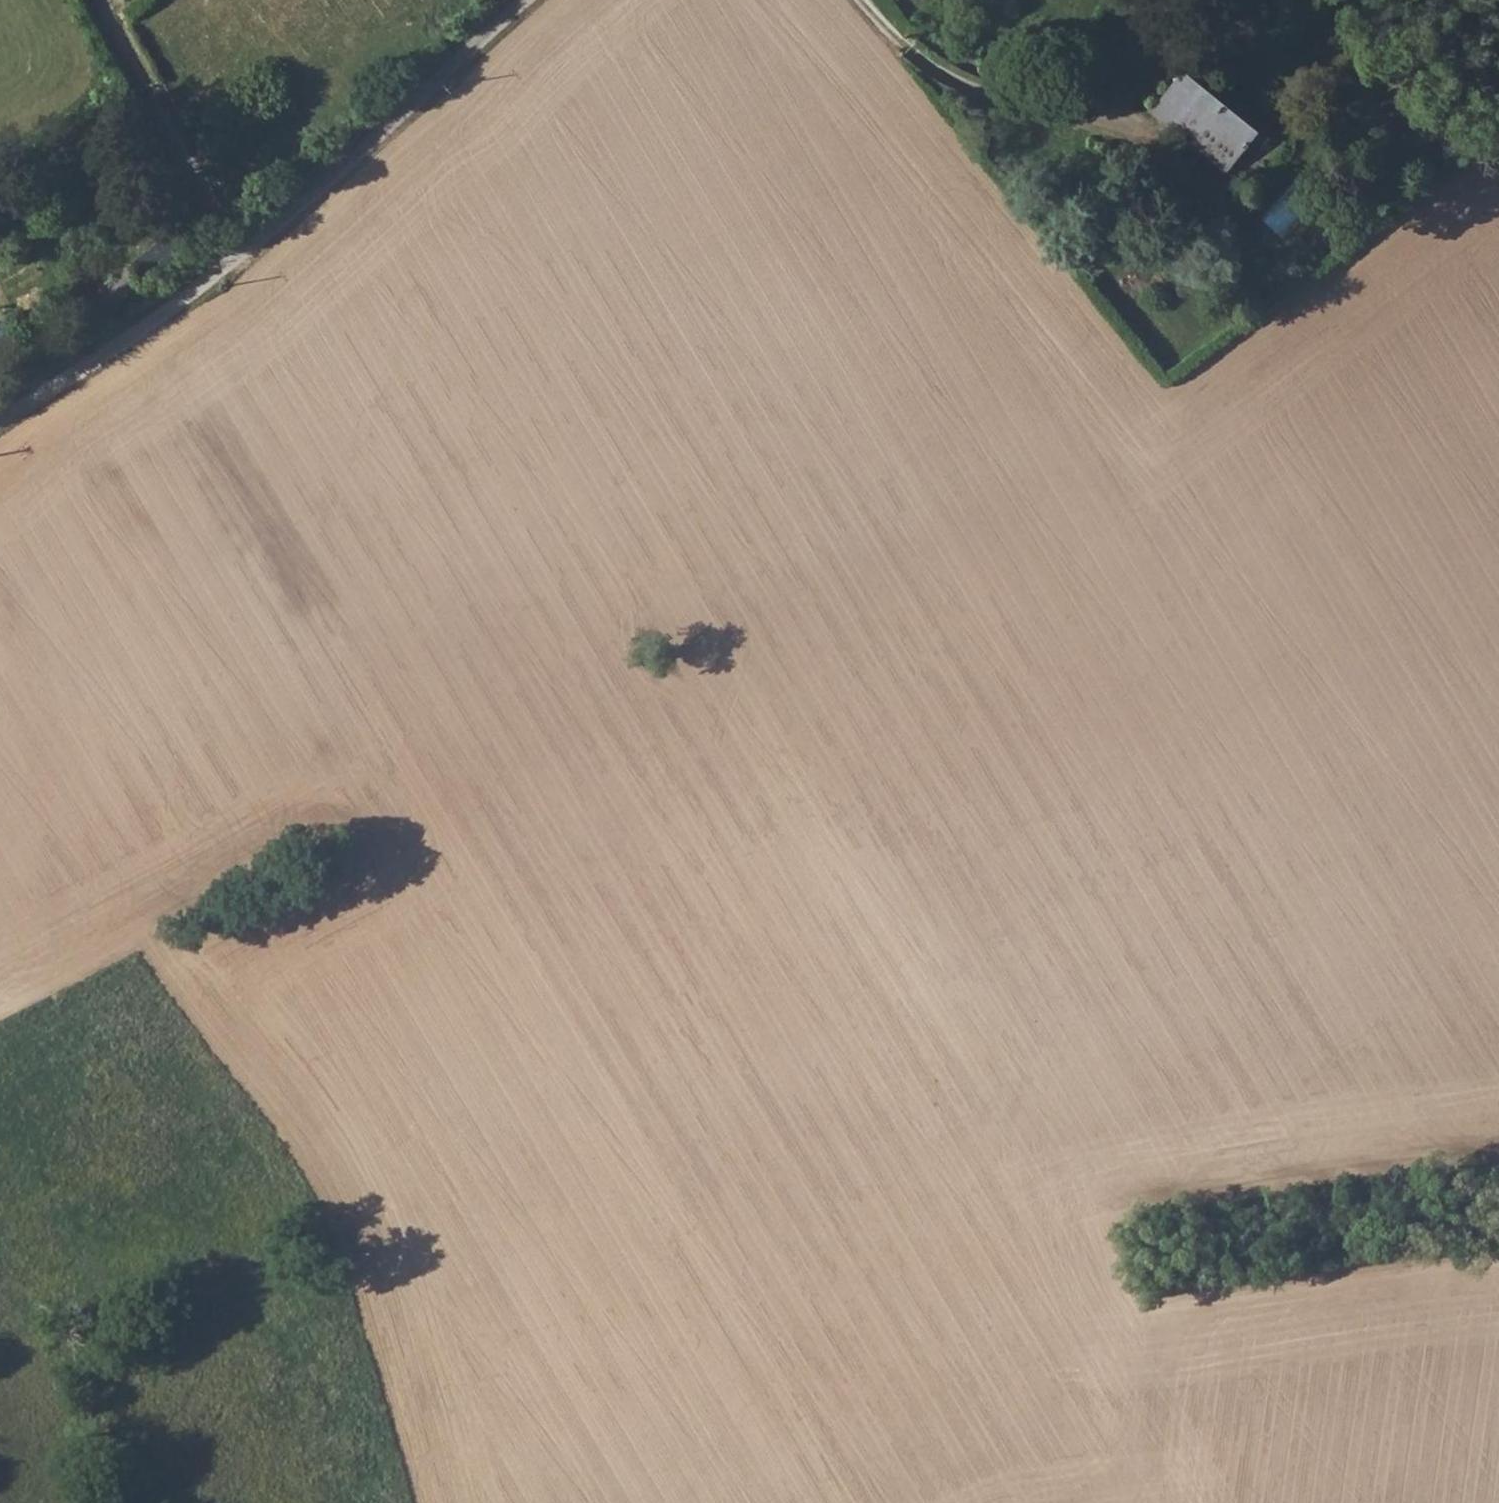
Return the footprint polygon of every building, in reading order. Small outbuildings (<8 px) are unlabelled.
[(1265,133),(1190,68),(1153,112),(1228,176),(1265,133)]
